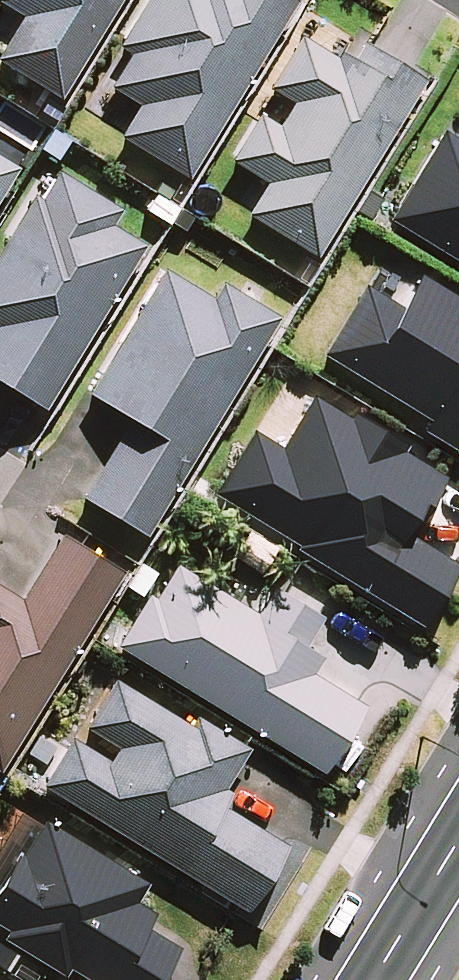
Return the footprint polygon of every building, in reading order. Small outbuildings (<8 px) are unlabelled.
[(123,0),(0,0),(0,4),(23,18),(0,55),(0,63),(61,101),(123,0)] [(299,1),(297,0),(148,0),(119,46),(132,54),(112,87),(140,104),(120,136),(188,178),(299,1)] [(318,261),(426,82),(365,45),(354,62),(339,53),(336,58),(299,36),(268,89),(292,103),(277,126),(257,114),(228,161),(265,184),(246,217),(318,261)] [(388,220),(458,263),(458,142),(441,132),(388,220)] [(20,169),(0,157),(0,202),(20,169)] [(0,250),(0,384),(46,411),(145,246),(112,226),(122,210),(58,173),(41,200),(34,197),(0,250)] [(164,269),(88,395),(129,420),(82,499),(146,538),(280,319),(222,284),(213,300),(164,269)] [(319,356),(427,421),(421,431),(458,454),(458,302),(420,279),(402,308),(363,285),(319,356)] [(252,432),(213,494),(297,546),(295,549),(422,628),(458,570),(458,567),(406,533),(415,519),(419,522),(445,480),(402,453),(405,448),(354,416),(350,423),(312,399),(281,449),(252,432)] [(123,573),(60,535),(21,599),(0,587),(0,771),(1,772),(123,573)] [(148,594),(117,647),(324,774),(366,706),(313,675),(323,660),(305,649),(324,618),(272,587),(256,613),(177,565),(157,599),(148,594)] [(71,738),(40,786),(247,913),(287,846),(224,808),(233,793),(226,789),(251,749),(197,717),(191,726),(113,680),(85,727),(118,749),(110,762),(71,738)] [(0,882),(0,925),(9,931),(3,940),(66,976),(70,968),(90,979),(161,979),(180,949),(147,929),(156,913),(137,902),(148,883),(43,820),(23,854),(18,851),(0,882)]
